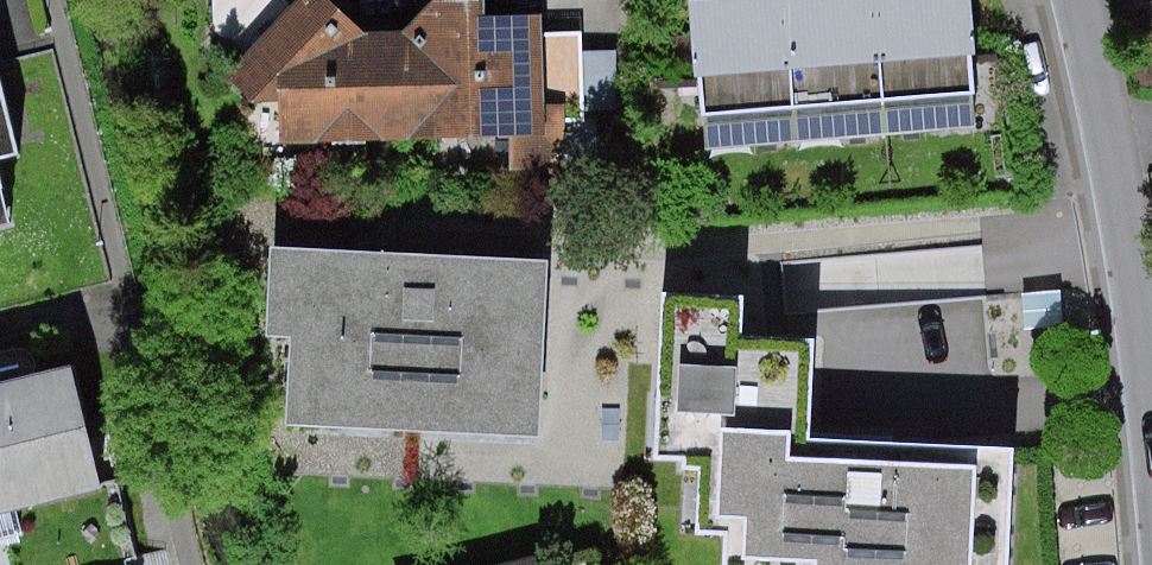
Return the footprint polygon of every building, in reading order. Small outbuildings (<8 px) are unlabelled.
[(691,114),(784,107),(776,0),(682,0),(691,114)] [(784,107),(877,100),(869,0),(776,0),(784,107)] [(877,100),(969,94),(962,0),(869,0),(877,100)] [(354,44),(303,8),(237,77),(274,105),(280,133),(476,132),(470,22),(467,6),(433,12),(405,44),(354,44)] [(548,17),(470,22),(476,132),(518,130),(519,163),(596,159),(589,34),(549,36),(548,17)] [(10,162),(0,120),(0,164),(10,162)] [(538,428),(547,270),(275,255),(269,349),(320,352),(316,415),(538,428)] [(674,308),(669,444),(719,446),(715,564),(993,564),(997,445),(816,438),(821,314),(674,308)] [(0,400),(0,511),(86,489),(57,385),(0,400)]
